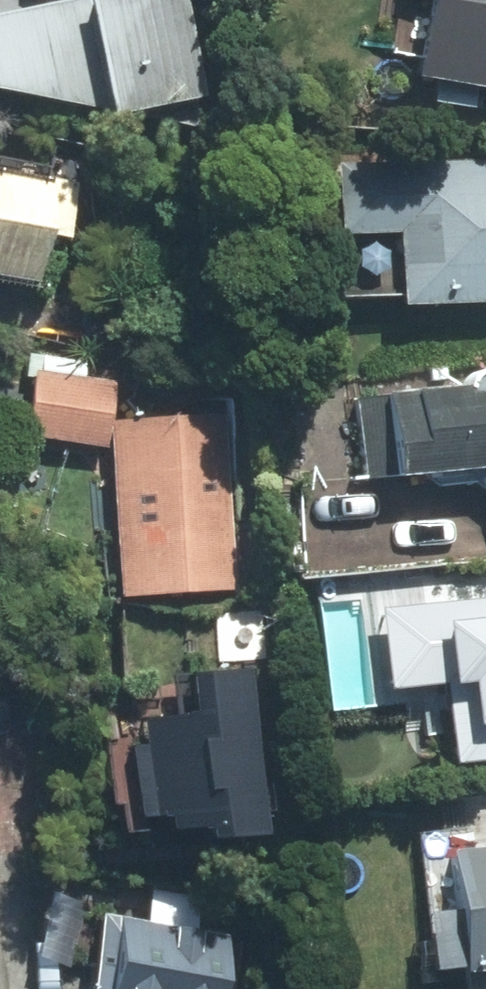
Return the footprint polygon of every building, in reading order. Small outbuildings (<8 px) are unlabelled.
[(0,34),(0,99),(95,112),(98,125),(179,108),(156,0),(0,34)] [(408,80),(485,93),(485,0),(421,0),(408,80)] [(333,176),(335,241),(392,239),(394,308),(485,305),(485,172),(333,176)] [(0,200),(0,288),(27,294),(44,209),(0,200)] [(104,394),(33,382),(23,440),(94,452),(104,394)] [(384,410),(393,481),(485,470),(485,398),(384,410)] [(215,431),(107,437),(117,604),(225,598),(215,431)] [(378,592),(386,690),(447,685),(453,758),(485,755),(485,583),(378,592)] [(239,843),(229,682),(112,689),(121,822),(141,821),(142,839),(178,837),(179,847),(239,843)] [(445,862),(457,974),(485,971),(485,858),(445,862)] [(125,928),(114,988),(224,988),(232,947),(125,928)]
